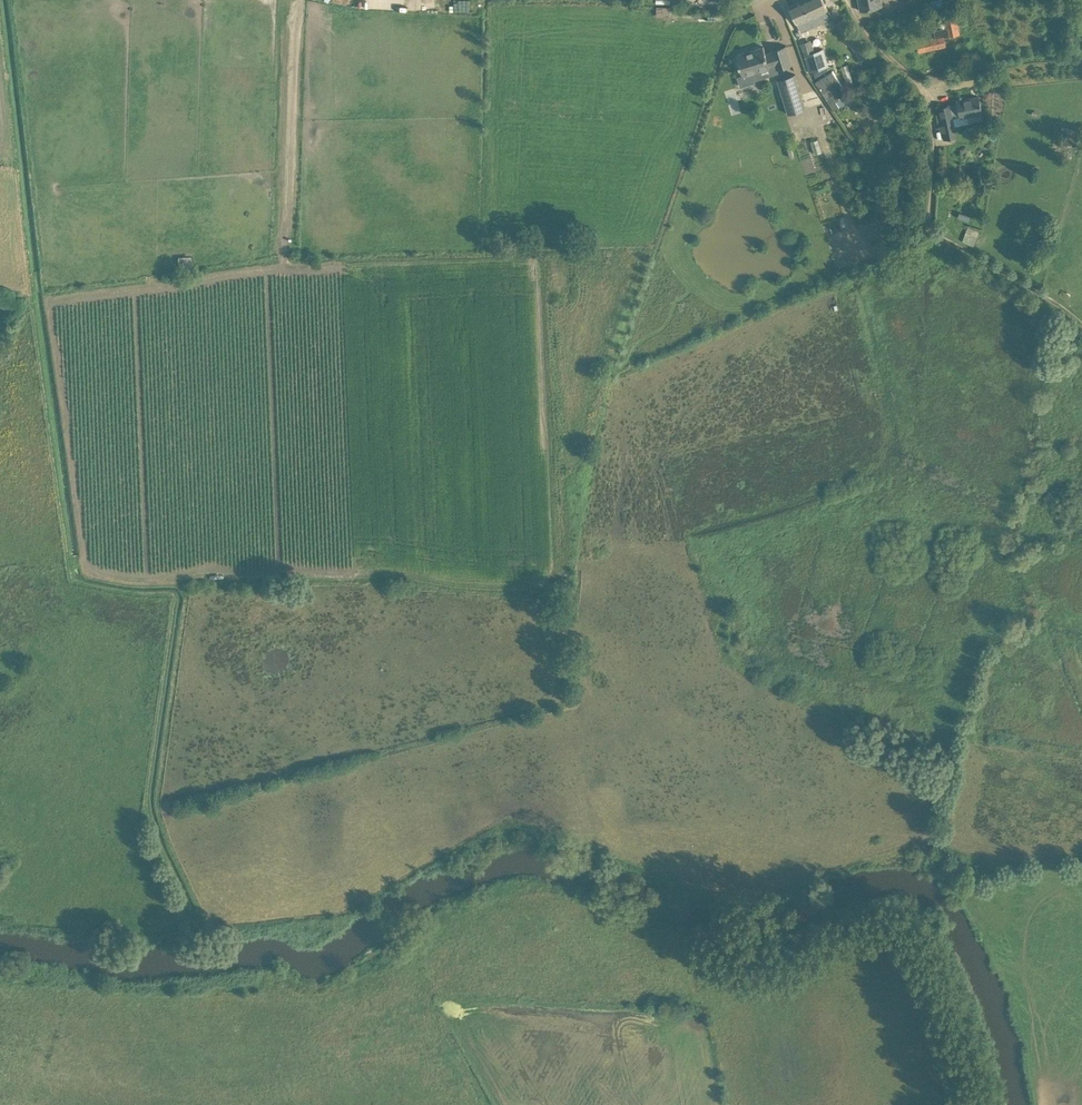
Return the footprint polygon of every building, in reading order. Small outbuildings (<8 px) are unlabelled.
[(790,5),(802,31),(830,18),(826,10),(828,8),(824,0),(801,0),(790,5)] [(872,8),(882,6),(881,0),(859,0),(861,10),(872,8)] [(669,15),(669,6),(655,6),(655,14),(669,15)] [(936,37),(917,41),(921,58),(949,52),(945,36),(952,35),(959,33),(955,15),(945,17),(947,26),(934,29),(936,37)] [(851,28),(844,33),(854,48),(861,43),(851,28)] [(778,69),(792,64),(786,45),(771,49),(772,52),(766,53),(763,46),(736,54),(743,75),(737,76),(741,87),(756,82),(755,80),(753,72),(777,65),(778,69)] [(809,72),(828,66),(823,48),(815,51),(804,54),(809,72)] [(788,114),(806,108),(795,74),(777,79),(788,114)] [(982,112),(981,107),(979,96),(957,100),(958,103),(957,104),(942,106),(939,107),(941,118),(945,138),(956,136),(953,118),(960,116),(967,115),(969,122),(982,120),(980,112),(982,112)] [(976,239),(979,231),(968,227),(965,234),(962,241),(973,247),(976,239)]
